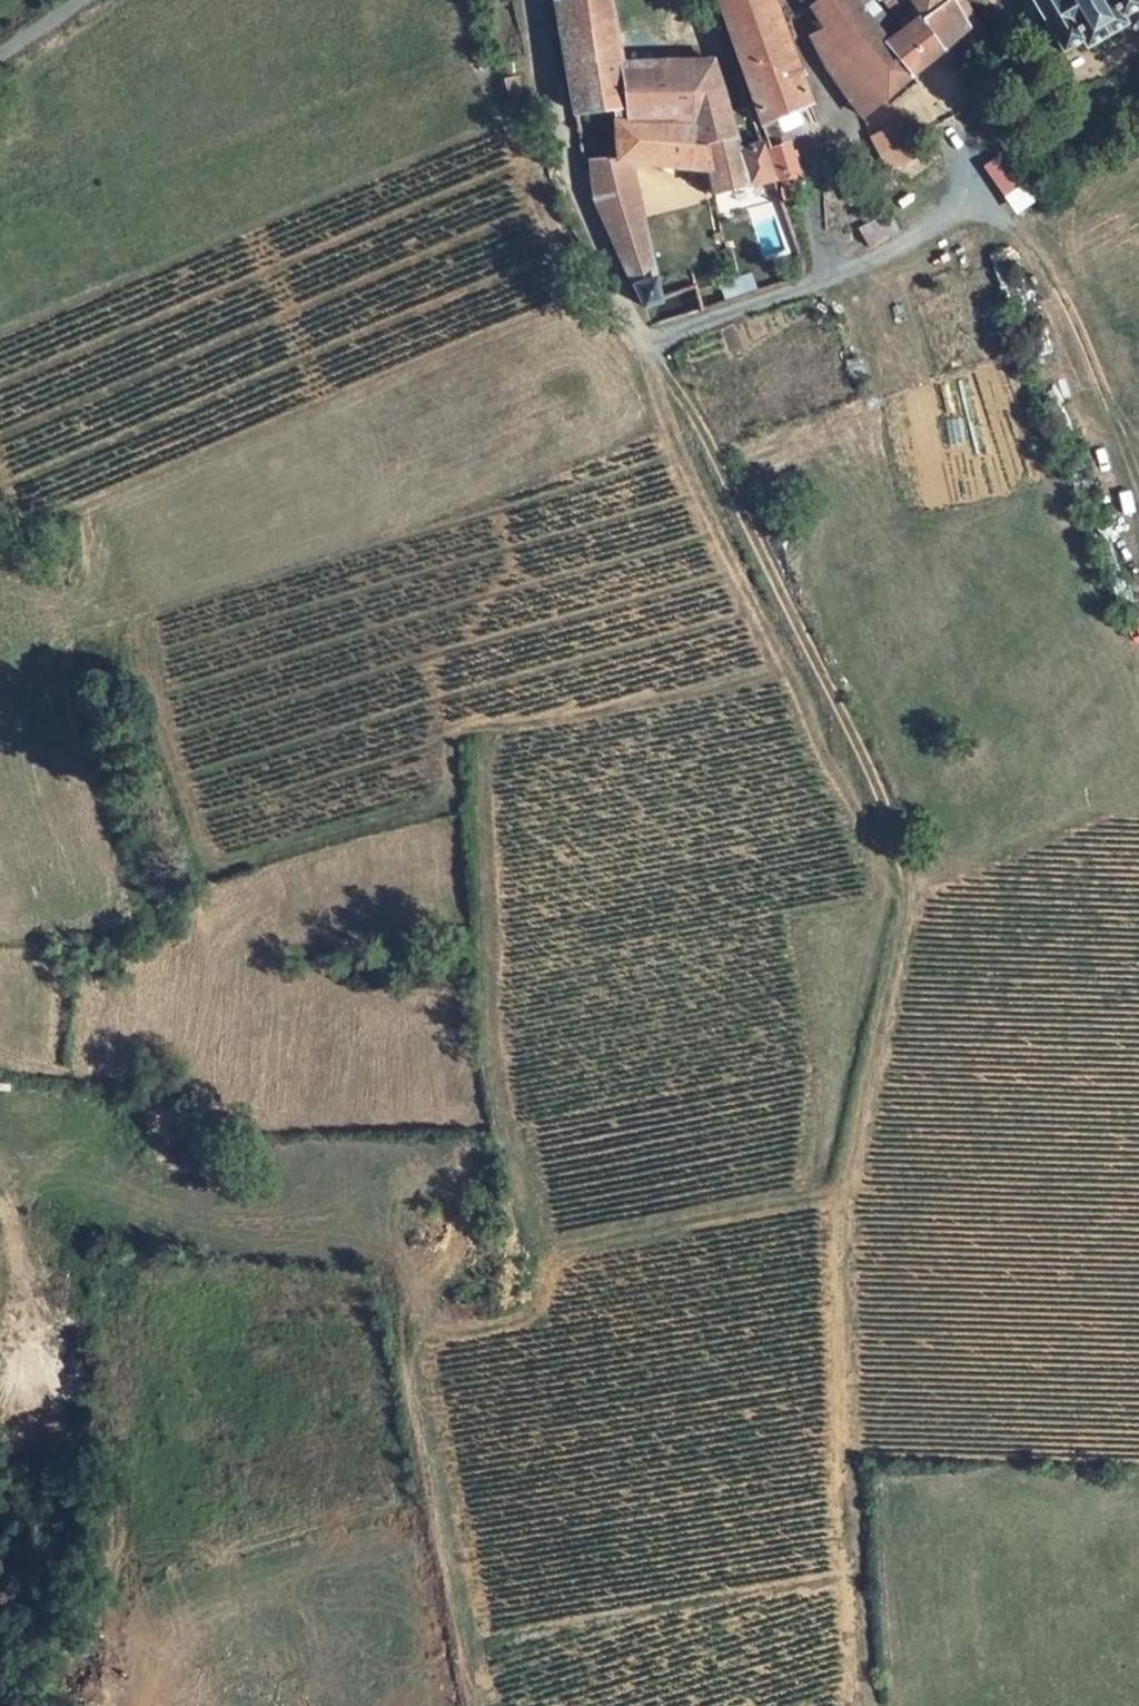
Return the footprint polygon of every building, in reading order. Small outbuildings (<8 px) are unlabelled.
[(611,0),(559,0),(576,111),(619,105),(621,110),(634,105),(623,54),(611,0)] [(623,54),(666,50),(666,0),(611,0),(623,54)] [(780,43),(776,28),(767,0),(720,0),(741,70),(783,56),(780,43)] [(905,86),(883,55),(847,0),(823,0),(806,12),(815,28),(853,91),(876,112),(905,86)] [(956,34),(965,49),(977,41),(955,0),(898,0),(914,29),(942,8),(956,34)] [(1134,0),(1032,0),(1058,48),(1083,35),(1088,44),(1118,27),(1115,15),(1136,4),(1134,0)] [(914,29),(883,55),(905,86),(908,83),(956,34),(942,8),(914,29)] [(800,22),(804,33),(815,28),(806,12),(801,15),(799,20),(800,22)] [(788,25),(776,28),(780,43),(792,39),(788,25)] [(714,48),(666,50),(623,54),(634,105),(621,110),(624,133),(579,139),(581,156),(591,157),(627,152),(706,162),(714,191),(772,175),(765,154),(762,145),(747,147),(714,48)] [(758,130),(805,117),(783,56),(741,70),(758,130)] [(857,129),(876,112),(853,91),(835,108),(857,129)] [(579,139),(624,133),(621,110),(619,105),(576,111),(579,139)] [(867,137),(888,172),(914,156),(893,121),(867,137)] [(772,175),(782,205),(793,200),(789,182),(796,171),(787,147),(765,154),(772,175)] [(595,203),(627,267),(645,259),(627,152),(591,157),(595,203)] [(1000,153),(981,165),(1013,215),(1032,203),(1000,153)] [(644,301),(661,293),(645,259),(627,267),(644,301)] [(439,659),(452,656),(449,641),(436,646),(439,659)]
